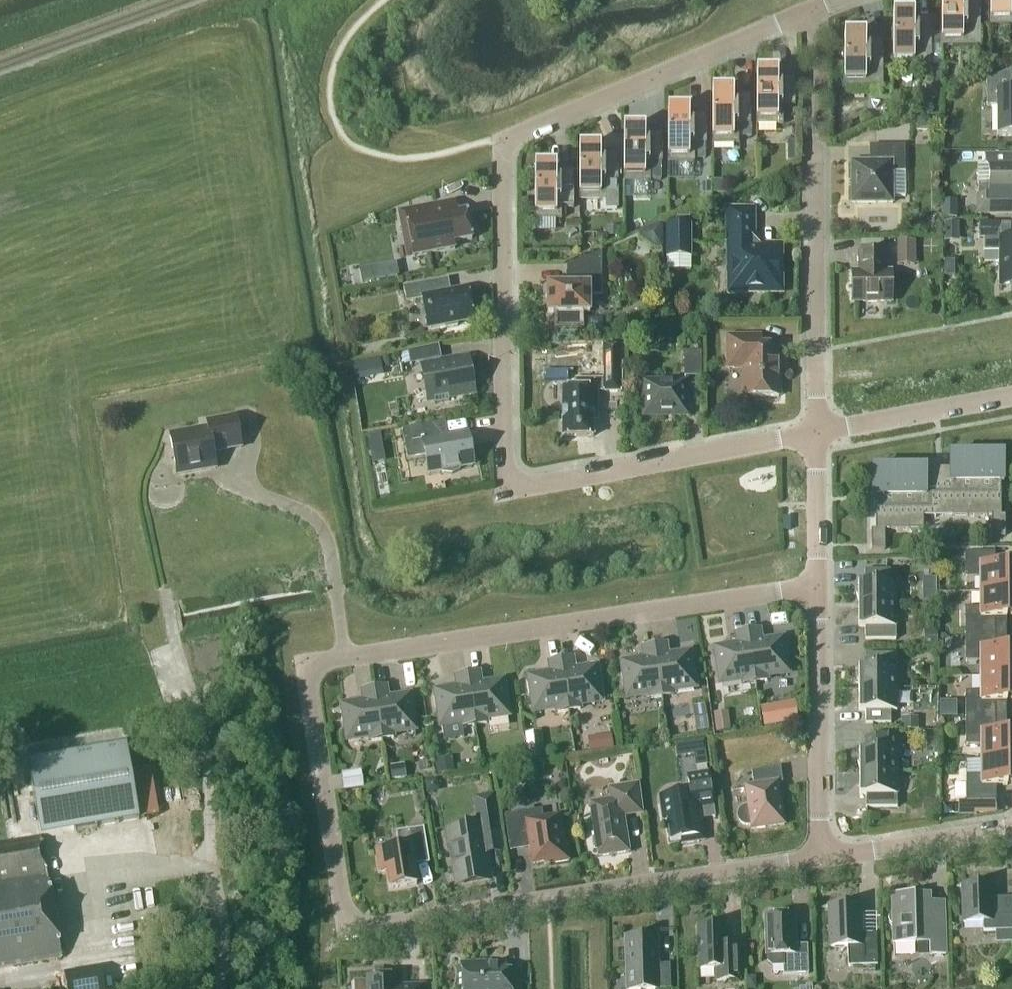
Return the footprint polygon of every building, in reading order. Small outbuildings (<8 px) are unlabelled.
[(979,0),(941,0),(941,46),(980,46),(979,0)] [(990,26),(1011,26),(1011,0),(989,0),(990,26)] [(931,67),(931,18),(892,18),(892,67),(931,67)] [(883,88),(882,39),(843,39),(844,88),(883,88)] [(986,81),(986,106),(997,106),(997,137),(1011,136),(1011,69),(986,81)] [(795,106),(795,76),(756,76),(756,125),(783,125),(783,106),(795,106)] [(751,136),(750,125),(750,95),(711,95),(712,144),(738,144),(738,136),(751,136)] [(667,112),(667,163),(694,163),(694,161),(694,144),(705,143),(706,144),(706,114),(692,114),(689,114),(689,112),(667,112)] [(917,130),(931,130),(930,118),(917,118),(917,130)] [(662,162),(662,133),(623,133),(623,182),(650,182),(650,181),(650,162),(661,162),(662,162)] [(694,144),(694,161),(705,161),(705,143),(694,144)] [(904,172),(904,146),(874,146),(874,162),(851,162),(851,204),(893,203),(892,172),(904,172)] [(617,152),(578,152),(579,201),(606,200),(606,208),(618,208),(617,152)] [(985,155),(985,164),(989,168),(989,187),(978,187),(978,213),(1011,213),(1011,155),(985,155)] [(650,162),(650,181),(661,181),(661,162),(650,162)] [(573,200),(573,171),(534,171),(534,220),(561,219),(561,200),(573,200)] [(943,217),(958,217),(958,196),(943,196),(943,217)] [(434,218),(431,206),(398,212),(402,233),(408,232),(413,257),(454,249),(453,243),(471,240),(466,212),(434,218)] [(751,238),(751,211),(725,211),(725,240),(729,240),(729,273),(727,273),(727,294),(747,294),(747,291),(779,291),(779,284),(783,281),(779,277),(779,247),(760,247),(760,245),(754,238),(751,238)] [(689,218),(675,218),(675,224),(667,224),(666,257),(691,258),(692,225),(689,224),(689,218)] [(656,247),(662,247),(663,222),(639,232),(642,237),(656,247)] [(959,222),(944,222),(944,240),(959,240),(959,222)] [(1010,224),(978,224),(978,239),(984,239),(984,251),(1000,251),(1000,286),(1011,286),(1011,239),(1010,239),(1010,224)] [(619,236),(619,227),(608,227),(608,236),(619,236)] [(897,240),(897,265),(915,265),(915,240),(897,240)] [(885,272),(885,251),(859,252),(859,272),(851,272),(851,302),(892,302),(891,272),(885,272)] [(582,260),(582,273),(601,273),(601,260),(582,260)] [(396,264),(384,266),(386,279),(398,277),(396,264)] [(601,295),(601,273),(582,273),(571,273),(571,285),(547,285),(547,313),(554,313),(554,330),(583,330),(583,313),(589,313),(589,296),(601,295)] [(437,294),(434,281),(403,287),(406,302),(422,299),(428,328),(444,325),(445,328),(457,326),(456,323),(472,320),(466,289),(437,294)] [(760,352),(760,337),(727,337),(727,368),(744,368),(744,397),(750,397),(778,397),(778,368),(779,366),(779,352),(760,352)] [(420,349),(407,351),(410,365),(422,363),(420,349)] [(701,377),(701,352),(684,352),(684,377),(701,377)] [(385,375),(384,358),(357,359),(357,377),(385,375)] [(622,394),(622,358),(601,358),(602,379),(575,379),(575,390),(562,390),(562,437),(593,437),(593,410),(597,410),(597,394),(622,394)] [(442,364),(423,367),(429,400),(432,399),(434,399),(435,403),(448,401),(448,397),(449,396),(472,392),(466,359),(442,364)] [(687,416),(686,381),(643,382),(643,416),(687,416)] [(241,446),(236,416),(206,421),(207,427),(169,434),(176,474),(215,467),(213,451),(241,446)] [(438,439),(435,424),(401,430),(407,460),(425,457),(428,474),(442,471),(442,474),(451,475),(459,471),(459,468),(473,465),(467,434),(438,439)] [(373,464),(386,462),(381,433),(368,435),(373,464)] [(1003,483),(1003,454),(949,455),(949,471),(925,471),(925,468),(871,469),(872,497),(874,497),(875,530),(871,530),(871,550),(884,550),(884,530),(923,530),(923,514),(952,514),(952,516),(991,516),(991,536),(1005,536),(1005,516),(1001,516),(1000,483),(1003,483)] [(980,592),(1011,592),(1011,569),(1006,569),(1006,566),(995,567),(994,552),(964,552),(964,578),(980,577),(980,592)] [(858,583),(858,604),(896,604),(896,581),(890,581),(890,569),(864,569),(864,581),(858,582),(858,583)] [(935,598),(936,586),(924,586),(924,598),(935,598)] [(965,634),(995,634),(995,618),(1006,618),(1006,616),(1011,616),(1011,592),(980,592),(980,607),(965,607),(965,634)] [(896,604),(858,604),(858,625),(858,626),(865,626),(865,639),(896,638),(896,604)] [(760,629),(747,631),(755,681),(768,680),(767,675),(788,672),(785,653),(787,653),(785,641),(783,641),(783,638),(762,641),(760,629)] [(924,644),(938,644),(937,629),(924,630),(924,644)] [(742,683),(755,681),(747,631),(734,633),(736,645),(715,648),(720,682),(741,679),(742,683)] [(981,676),(1011,676),(1011,652),(1006,652),(1006,650),(995,650),(995,634),(965,634),(965,661),(981,661),(981,676)] [(667,643),(654,645),(661,696),(674,694),(673,689),(694,686),(689,652),(668,655),(667,643)] [(648,698),(661,696),(654,645),(641,647),(642,659),(622,662),(622,665),(620,666),(622,678),(624,678),(627,696),(648,693),(648,698)] [(858,667),(859,688),(896,688),(896,653),(865,653),(865,666),(859,666),(859,667),(858,667)] [(573,657),(560,659),(568,710),(581,708),(580,703),(601,700),(598,682),(600,681),(599,669),(596,669),(596,666),(575,669),(573,657)] [(568,710),(560,659),(547,661),(549,673),(528,676),(529,680),(526,680),(528,692),(531,692),(534,711),(554,707),(555,712),(568,710)] [(480,672),(467,674),(475,724),(487,722),(487,718),(507,714),(502,680),(481,684),(480,672)] [(462,726),(475,724),(467,674),(454,676),(456,687),(435,691),(435,694),(433,694),(435,707),(437,706),(440,725),(461,722),(462,726)] [(981,676),(981,691),(965,691),(965,718),(995,718),(995,702),(1006,702),(1006,699),(1011,699),(1011,676),(981,676)] [(373,688),(381,738),(394,736),(393,732),(414,729),(409,695),(388,698),(386,686),(373,688)] [(368,740),(381,738),(373,688),(360,690),(362,702),(341,705),(342,708),(340,709),(341,721),(344,720),(347,739),(368,736),(368,740)] [(897,710),(896,688),(859,688),(859,709),(859,710),(865,710),(865,723),(891,723),(891,710),(897,710)] [(765,723),(802,720),(800,699),(764,702),(765,723)] [(940,700),(939,716),(957,716),(957,700),(940,700)] [(704,704),(692,706),(696,730),(708,729),(704,704)] [(717,733),(731,731),(728,711),(714,713),(717,733)] [(901,730),(918,730),(918,717),(901,717),(901,730)] [(981,760),(1011,760),(1011,736),(1006,736),(1006,734),(995,734),(995,718),(965,718),(965,745),(981,745),(981,760)] [(927,731),(927,748),(937,748),(937,731),(927,731)] [(590,752),(613,748),(611,735),(588,738),(590,752)] [(859,751),(859,772),(897,772),(897,737),(865,737),(865,750),(859,750),(859,751)] [(696,767),(708,765),(704,740),(675,745),(677,757),(694,755),(696,767)] [(542,757),(541,744),(529,746),(531,759),(542,757)] [(28,762),(38,821),(71,815),(74,831),(139,820),(126,745),(28,762)] [(981,760),(981,775),(966,775),(966,802),(996,801),(996,785),(1007,785),(1007,783),(1011,783),(1011,760),(981,760)] [(438,772),(451,771),(450,761),(436,763),(438,772)] [(392,780),(407,778),(405,764),(390,766),(392,780)] [(780,767),(780,766),(751,771),(753,785),(744,786),(747,806),(746,806),(744,807),(743,807),(742,808),(740,809),(739,810),(739,812),(738,813),(738,815),(738,816),(738,818),(739,819),(739,821),(740,822),(741,823),(743,824),(744,824),(746,825),(747,825),(749,825),(750,824),(751,829),(784,824),(778,781),(781,781),(779,768),(780,767)] [(363,786),(360,770),(340,773),(343,789),(363,786)] [(715,817),(708,772),(687,775),(689,787),(671,789),(672,795),(663,796),(664,802),(660,803),(663,820),(667,819),(670,840),(680,839),(681,844),(699,841),(695,820),(715,817)] [(897,807),(897,772),(859,772),(859,793),(859,794),(866,794),(866,807),(897,807)] [(427,794),(440,791),(437,778),(425,781),(427,794)] [(608,788),(610,800),(590,803),(595,838),(592,839),(593,849),(596,848),(598,857),(629,852),(623,812),(642,809),(638,784),(608,788)] [(498,842),(491,795),(475,797),(478,814),(480,829),(449,834),(456,879),(459,878),(463,881),(469,880),(472,876),(488,874),(484,844),(498,842)] [(938,800),(924,800),(924,813),(938,813),(938,800)] [(543,818),(541,809),(504,814),(509,846),(530,843),(533,863),(552,860),(552,863),(568,860),(566,844),(563,844),(559,815),(543,818)] [(427,855),(423,827),(395,831),(398,848),(376,852),(379,872),(387,871),(390,888),(416,884),(412,857),(427,855)] [(40,835),(0,842),(0,967),(61,956),(40,835)] [(991,884),(963,885),(964,922),(983,921),(983,931),(1011,930),(1011,897),(991,898),(991,884)] [(930,912),(929,894),(892,895),(892,912),(890,914),(889,916),(888,919),(889,921),(890,923),(892,925),(893,943),(930,942),(930,954),(945,954),(944,912),(930,912)] [(860,934),(859,905),(829,906),(830,947),(847,946),(848,966),(877,965),(876,934),(860,934)] [(794,945),(793,915),(766,916),(768,955),(768,961),(773,967),(783,967),(784,974),(808,974),(807,944),(794,945)] [(725,952),(724,925),(698,926),(699,969),(716,969),(717,981),(738,980),(737,952),(725,952)] [(656,936),(625,937),(626,988),(658,988),(670,988),(669,964),(657,964),(656,936)] [(479,962),(461,963),(462,988),(520,988),(520,971),(505,972),(505,965),(479,966),(479,962)] [(65,972),(68,988),(85,988),(82,970),(65,972)] [(397,976),(367,977),(367,988),(423,988),(423,985),(397,986),(397,976)]
